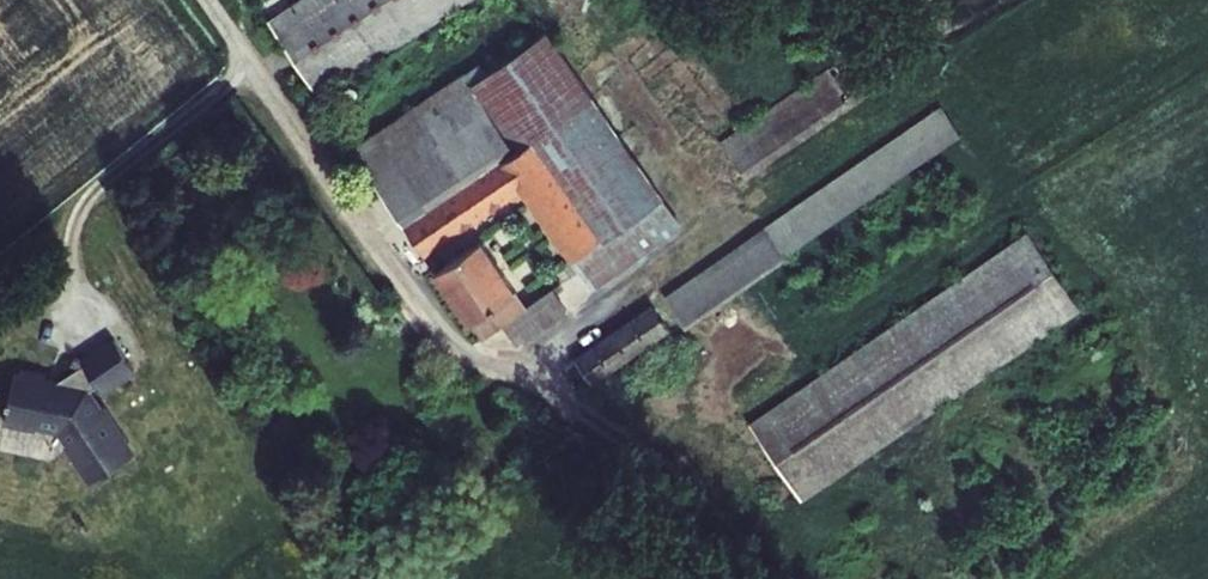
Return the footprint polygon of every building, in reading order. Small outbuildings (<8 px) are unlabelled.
[(319,98),(467,0),(302,0),(291,7),(287,0),(268,0),(258,7),(319,98)] [(887,29),(722,142),(745,177),(911,64),(887,29)] [(479,65),(353,150),(424,253),(514,192),(519,198),(525,194),(593,288),(681,225),(545,32),(485,72),(479,65)] [(941,108),(666,297),(685,324),(960,136),(941,108)] [(1027,234),(749,425),(801,500),(1079,310),(1027,234)] [(436,270),(482,338),(503,323),(516,344),(566,310),(552,289),(525,307),(480,241),(436,270)] [(652,307),(576,360),(591,382),(667,329),(652,307)] [(13,375),(4,424),(34,430),(35,427),(58,431),(67,445),(64,447),(90,484),(134,454),(103,408),(100,410),(93,399),(89,402),(84,394),(88,391),(96,386),(100,392),(133,370),(113,340),(80,362),(83,367),(58,384),(44,381),(45,377),(19,371),(18,376),(13,375)] [(84,394),(89,402),(93,399),(88,391),(84,394)]
